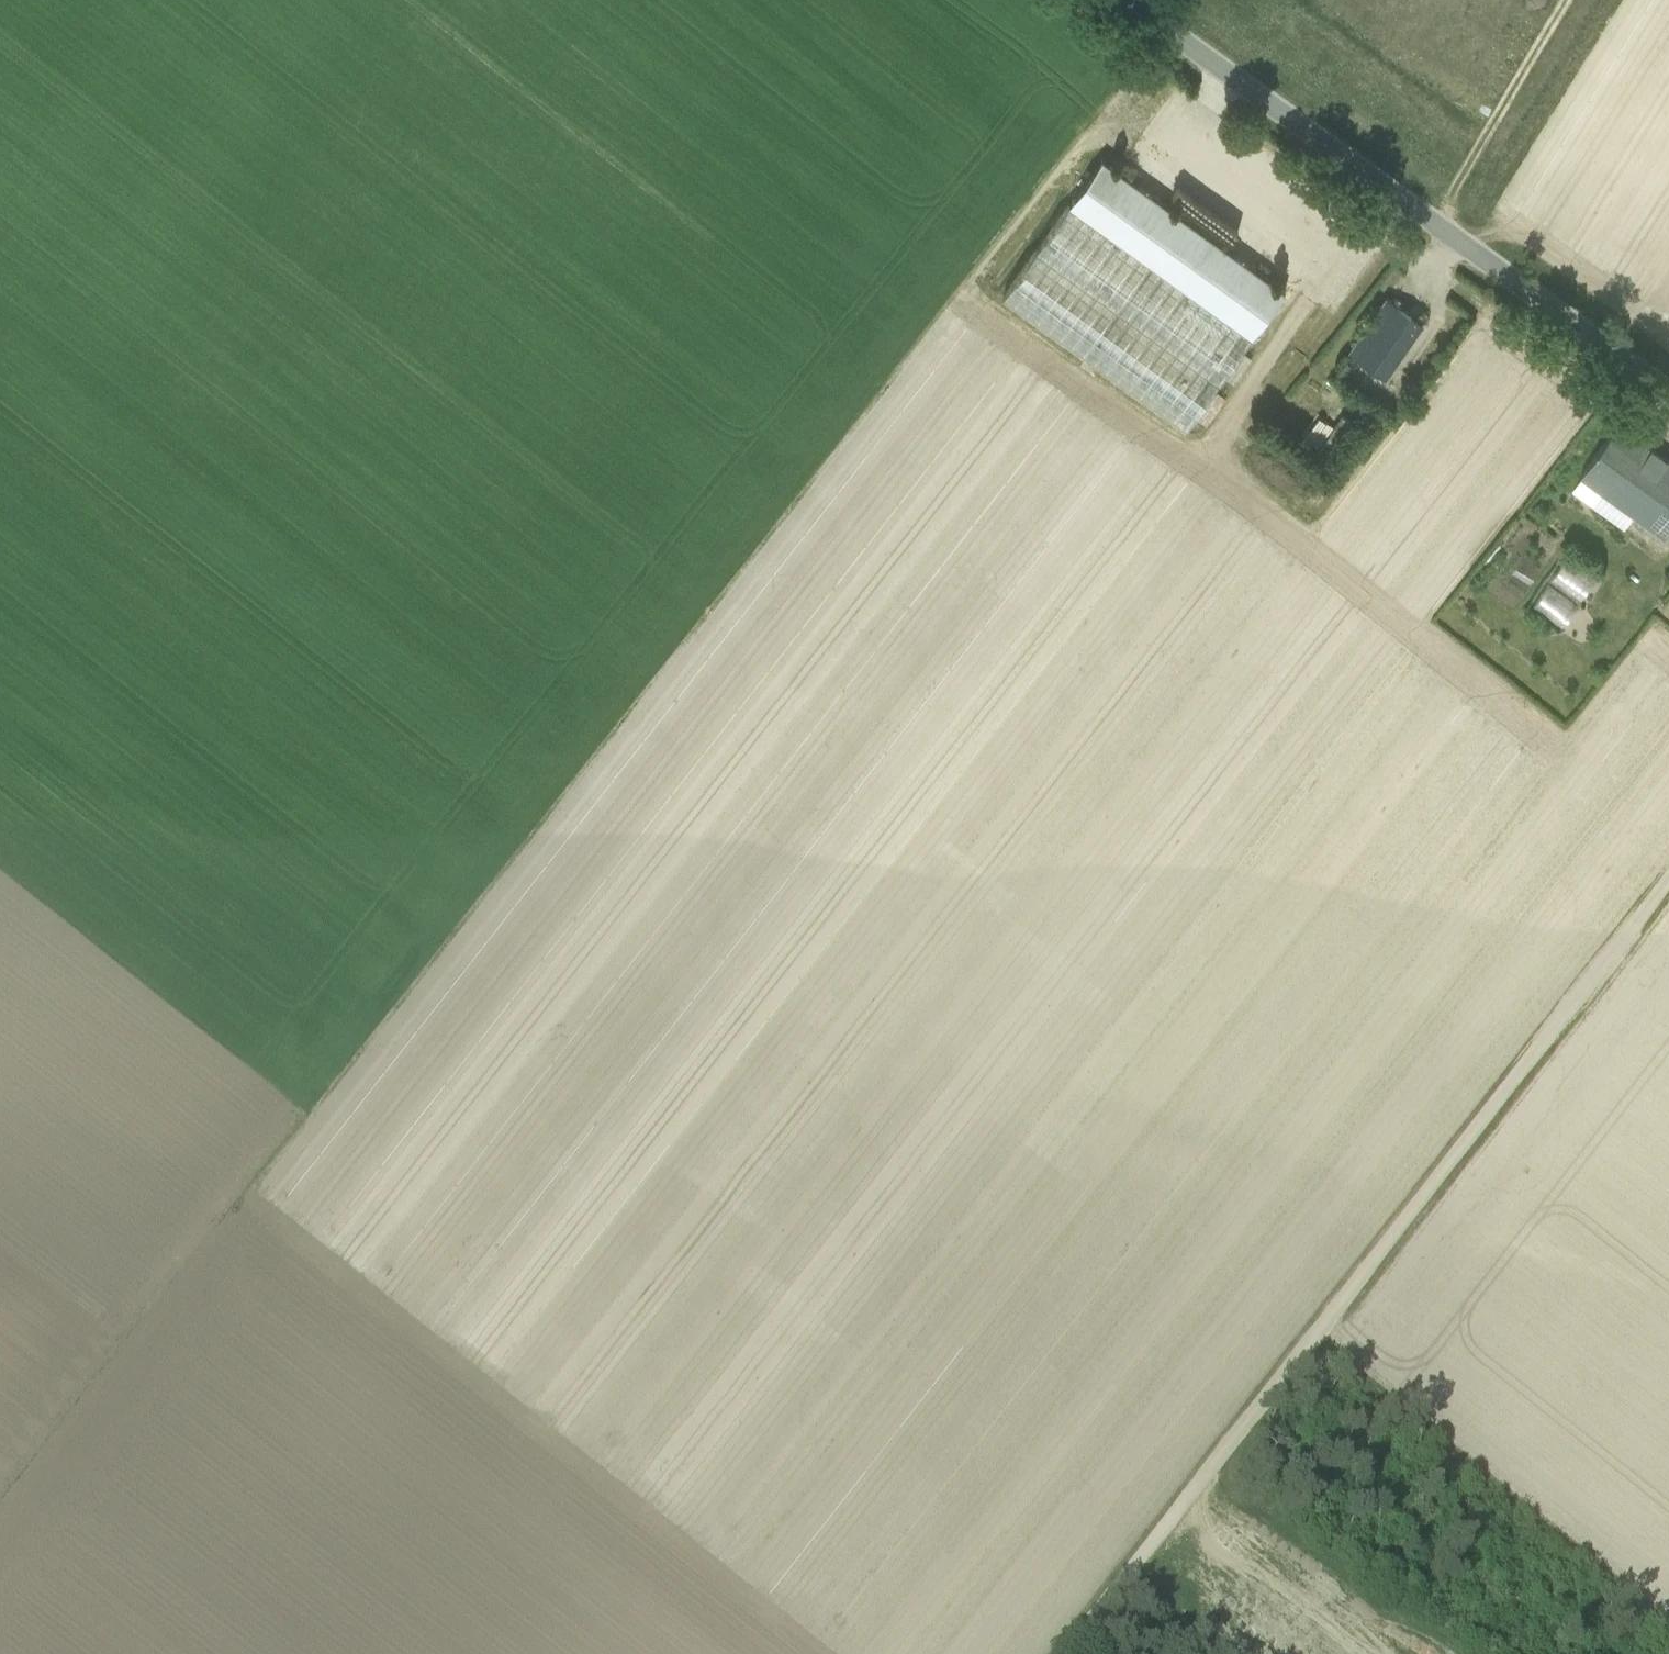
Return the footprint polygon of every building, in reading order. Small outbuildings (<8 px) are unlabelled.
[(1004,296),(1186,427),(1286,289),(1103,158),(1004,296)] [(1384,378),(1423,322),(1387,297),(1348,353),(1384,378)] [(1342,415),(1320,450),(1329,456),(1352,422),(1342,415)] [(1668,530),(1668,460),(1618,424),(1579,477),(1663,538),(1668,530)] [(1566,559),(1550,582),(1580,602),(1596,580),(1566,559)] [(1577,606),(1548,586),(1533,608),(1562,628),(1577,606)]
